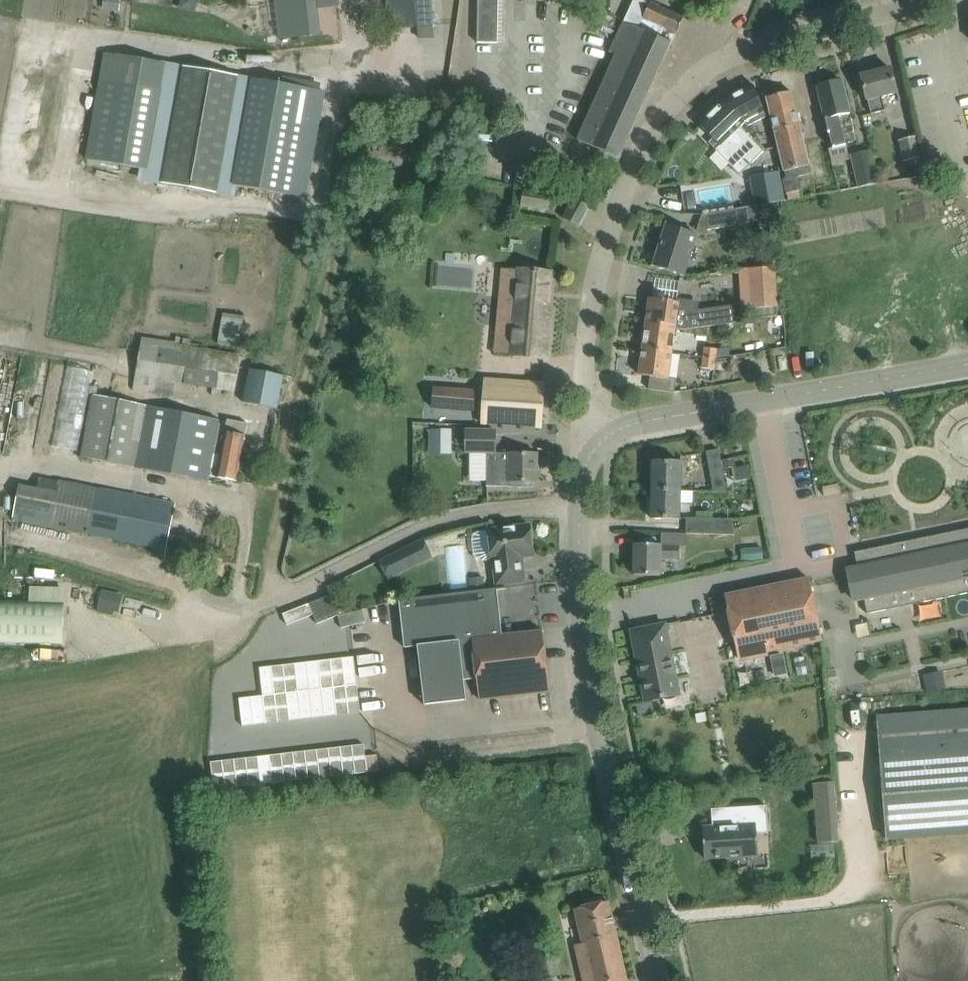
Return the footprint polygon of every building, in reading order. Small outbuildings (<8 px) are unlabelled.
[(283,40),(320,36),(316,0),(279,0),(283,40)] [(386,30),(416,27),(434,26),(433,0),(386,0),(386,30)] [(476,43),(497,43),(498,0),(478,0),(476,43)] [(685,18),(651,2),(650,4),(642,0),(634,0),(624,21),(673,44),(685,18)] [(620,159),(673,44),(624,21),(610,52),(616,54),(577,139),(620,159)] [(167,63),(103,52),(84,159),(148,170),(167,63)] [(239,185),(259,79),(167,63),(148,170),(146,180),(237,196),(239,185)] [(861,75),(866,94),(871,115),(886,111),(883,97),(897,94),(891,68),(861,75)] [(281,75),(280,83),(315,89),(316,81),(281,75)] [(304,198),(324,91),(315,89),(280,83),(259,79),(239,185),(304,198)] [(829,83),(818,86),(822,106),(833,149),(830,150),(833,162),(849,158),(839,117),(851,114),(847,99),(842,80),(838,81),(836,79),(830,80),(829,83)] [(767,118),(754,85),(725,100),(745,124),(749,127),(767,118)] [(779,95),(767,98),(772,117),(788,179),(784,180),(790,202),(804,199),(798,177),(813,174),(797,111),(792,91),(788,92),(787,88),(778,91),(779,95)] [(745,124),(725,100),(700,124),(720,145),(716,149),(731,166),(744,154),(754,164),(764,154),(740,128),(745,124)] [(922,157),(917,136),(899,141),(905,162),(922,157)] [(856,163),(852,164),(858,187),(877,183),(870,151),(855,155),(856,163)] [(750,176),(755,205),(785,200),(779,171),(750,176)] [(548,210),(551,194),(524,190),(522,206),(548,210)] [(580,227),(591,206),(575,198),(564,218),(580,227)] [(390,205),(373,204),(373,216),(389,217),(390,205)] [(739,210),(702,215),(698,229),(703,230),(741,224),(739,210)] [(698,234),(687,231),(668,224),(654,266),(684,276),(698,234)] [(778,315),(775,266),(749,268),(750,309),(755,308),(756,319),(778,315)] [(550,272),(512,269),(509,311),(512,311),(509,355),(545,358),(548,312),(547,311),(550,272)] [(700,302),(691,300),(678,298),(677,302),(650,298),(646,325),(676,328),(684,330),(734,322),(732,305),(699,310),(700,302)] [(239,348),(244,318),(223,314),(217,345),(239,348)] [(672,354),(676,328),(646,325),(643,350),(672,354)] [(234,392),(241,355),(191,347),(192,340),(176,337),(175,343),(142,338),(135,376),(135,375),(132,392),(173,398),(176,383),(234,392)] [(705,347),(704,359),(703,367),(715,369),(717,349),(705,347)] [(669,378),(672,354),(643,350),(640,374),(651,376),(649,389),(675,393),(677,379),(669,378)] [(251,368),(248,383),(244,402),(278,409),(284,375),(251,368)] [(521,424),(541,425),(543,385),(523,384),(521,424)] [(476,390),(432,386),(431,406),(474,410),(476,390)] [(220,455),(225,424),(222,423),(223,420),(133,403),(93,395),(81,456),(208,482),(213,453),(220,455)] [(248,423),(229,419),(228,424),(225,424),(220,455),(216,476),(238,481),(248,423)] [(454,430),(431,430),(431,441),(453,441),(454,430)] [(455,430),(455,446),(465,446),(465,430),(455,430)] [(538,453),(509,453),(496,453),(496,430),(465,430),(465,446),(465,455),(487,455),(487,486),(529,487),(529,482),(538,482),(538,453)] [(727,489),(723,469),(720,449),(707,451),(714,489),(727,489)] [(735,458),(722,460),(723,469),(737,466),(735,458)] [(654,461),(653,488),(681,489),(682,462),(654,461)] [(166,556),(176,504),(58,480),(56,491),(20,484),(13,518),(160,549),(158,555),(166,556)] [(680,519),(681,489),(653,488),(652,518),(680,519)] [(688,518),(687,534),(736,535),(732,519),(688,518)] [(530,525),(488,530),(492,560),(494,560),(497,585),(525,581),(522,557),(534,555),(530,525)] [(864,550),(867,565),(849,569),(855,601),(864,599),(867,614),(890,609),(887,594),(917,588),(920,603),(967,593),(967,529),(864,550)] [(687,545),(687,534),(662,533),(662,544),(635,544),(634,575),(662,576),(663,558),(681,559),(682,544),(687,545)] [(424,539),(380,561),(390,580),(433,558),(424,539)] [(762,548),(752,548),(752,559),(762,559),(762,548)] [(483,578),(469,580),(470,592),(484,590),(483,578)] [(726,596),(738,658),(823,640),(809,578),(726,596)] [(118,590),(101,586),(98,605),(114,608),(118,590)] [(507,589),(507,587),(484,590),(470,592),(398,600),(398,601),(400,601),(405,647),(418,646),(425,705),(467,700),(464,680),(477,679),(479,699),(550,691),(543,632),(503,636),(497,590),(507,589)] [(331,596),(320,600),(328,620),(339,615),(331,596)] [(320,600),(309,605),(313,615),(317,624),(328,620),(320,600)] [(309,605),(283,615),(287,626),(313,615),(309,605)] [(363,610),(338,616),(341,628),(366,622),(363,610)] [(666,624),(632,631),(646,702),(668,698),(680,695),(677,679),(666,624)] [(354,657),(342,659),(345,686),(357,685),(354,657)] [(342,659),(330,660),(333,688),(345,686),(342,659)] [(330,660),(318,661),(322,689),(333,688),(330,660)] [(318,661),(307,663),(310,690),(322,689),(318,661)] [(307,663),(295,664),(298,692),(310,690),(307,663)] [(295,664),(283,665),(286,693),(298,692),(295,664)] [(283,665),(271,667),(274,695),(286,693),(283,665)] [(271,667),(259,668),(262,696),(274,695),(271,667)] [(943,673),(928,676),(931,692),(946,689),(943,673)] [(357,685),(345,686),(348,714),(360,713),(357,685)] [(345,686),(333,688),(337,716),(348,714),(345,686)] [(333,688),(322,689),(325,717),(337,716),(333,688)] [(322,689),(310,690),(313,718),(325,717),(322,689)] [(310,690),(298,692),(301,720),(313,718),(310,690)] [(298,692),(286,693),(289,721),(301,720),(298,692)] [(286,693),(274,695),(277,722),(289,721),(286,693)] [(274,695),(262,696),(266,724),(277,722),(274,695)] [(262,696),(251,697),(254,725),(266,724),(262,696)] [(251,697),(239,699),(242,726),(254,725),(251,697)] [(653,701),(637,705),(639,716),(655,712),(653,701)] [(881,779),(885,840),(967,834),(967,711),(876,718),(881,779)] [(363,744),(352,746),(355,774),(367,772),(365,757),(363,744)] [(352,746),(340,747),(343,775),(355,774),(352,746)] [(340,747),(328,748),(331,777),(343,775),(340,747)] [(328,748),(316,750),(319,778),(331,777),(328,748)] [(316,750),(304,751),(308,779),(319,778),(316,750)] [(304,751),(292,753),(296,781),(308,779),(304,751)] [(292,753),(281,754),(284,782),(296,781),(292,753)] [(281,754),(269,755),(272,783),(284,782),(281,754)] [(269,755),(257,757),(260,785),(272,783),(269,755)] [(377,755),(365,757),(367,772),(379,771),(377,755)] [(257,757),(245,758),(248,786),(260,785),(257,757)] [(245,758),(233,759),(236,788),(248,786),(245,758)] [(233,759),(221,761),(225,789),(236,788),(233,759)] [(221,761),(209,762),(213,790),(225,789),(221,761)] [(834,780),(814,781),(818,843),(838,842),(834,780)] [(703,828),(705,858),(758,855),(757,826),(768,826),(767,806),(754,807),(754,803),(723,805),(723,808),(712,809),(713,828),(703,828)] [(589,906),(577,909),(584,941),(576,943),(585,980),(627,980),(609,901),(589,906)] [(558,953),(535,959),(540,980),(541,980),(561,977),(558,964),(560,963),(558,953)]
